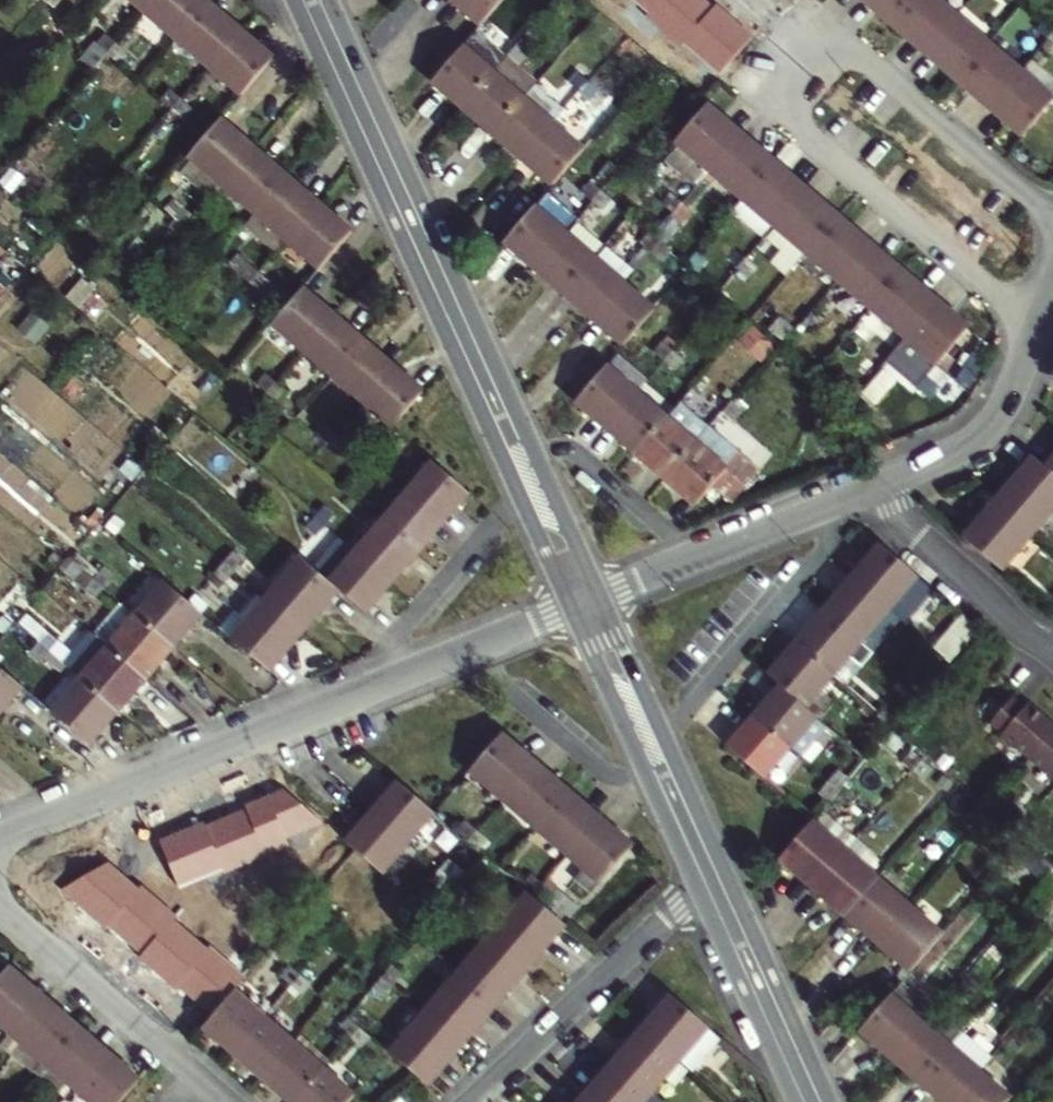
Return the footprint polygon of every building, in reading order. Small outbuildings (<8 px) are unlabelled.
[(140,12),(151,0),(126,0),(140,12)] [(174,41),(206,4),(202,0),(151,0),(140,12),(174,41)] [(498,3),(500,1),(501,0),(465,0),(472,6),(466,12),(481,22),(498,3)] [(881,5),(875,11),(889,23),(909,0),(875,0),(881,5)] [(889,23),(903,35),(909,29),(927,44),(954,13),(939,0),(909,0),(889,23)] [(206,68),(233,36),(214,20),(219,14),(206,4),(174,41),(206,68)] [(987,41),(954,13),(927,44),(947,61),(940,67),(954,79),(987,41)] [(1045,19),(1035,30),(1045,38),(1052,29),(1052,25),(1045,19)] [(510,30),(519,38),(528,27),(519,20),(510,30)] [(528,27),(519,38),(530,46),(538,36),(528,27)] [(104,36),(96,45),(106,53),(114,44),(104,36)] [(233,36),(206,68),(239,97),(271,59),(256,46),(251,52),(233,36)] [(987,41),(954,79),(969,91),(974,84),(992,100),(1019,69),(987,41)] [(114,44),(106,53),(117,63),(125,53),(114,44)] [(450,86),(466,100),(492,70),(462,45),(431,80),(445,92),(450,86)] [(1052,97),(1019,69),(992,100),(1012,117),(1005,123),(1021,135),(1052,97)] [(490,130),(521,95),(492,70),(466,100),(481,113),(476,118),(490,130)] [(586,79),(577,70),(568,81),(578,89),(586,79)] [(586,79),(578,89),(589,97),(596,87),(586,79)] [(171,109),(179,99),(169,91),(161,100),(171,109)] [(551,120),(521,95),(490,130),(505,143),(510,138),(525,151),(551,120)] [(179,99),(171,109),(182,118),(190,108),(179,99)] [(719,114),(705,103),(673,141),(707,169),(734,138),(713,121),(719,114)] [(551,120),(525,151),(541,165),(537,170),(552,183),(569,163),(581,147),(551,120)] [(187,158),(220,185),(247,154),(230,140),(235,134),(219,121),(204,138),(187,158)] [(751,153),(734,138),(707,169),(739,197),(771,159),(757,147),(751,153)] [(247,154),(220,185),(252,213),(284,176),(272,166),(267,171),(247,154)] [(785,170),(771,159),(739,197),(771,224),(797,193),(779,177),(785,170)] [(284,176),(252,213),(284,240),(311,209),(295,195),(299,189),(284,176)] [(580,189),(591,198),(600,188),(590,179),(580,189)] [(600,206),(609,196),(600,188),(591,198),(600,206)] [(672,210),(680,200),(671,192),(660,202),(672,210)] [(815,209),(797,193),(771,224),(805,252),(837,215),(821,202),(815,209)] [(164,212),(175,221),(185,209),(174,200),(164,212)] [(690,207),(680,200),(672,210),(681,218),(690,207)] [(537,260),(563,230),(533,205),(502,240),(515,252),(521,246),(537,260)] [(175,221),(184,228),(194,217),(185,209),(175,221)] [(311,209),(284,240),(318,269),(350,233),(336,221),(331,226),(311,209)] [(851,227),(837,215),(805,252),(837,280),(863,249),(846,234),(851,227)] [(194,217),(184,228),(196,238),(205,227),(194,217)] [(562,291),(593,255),(563,230),(537,260),(553,274),(548,279),(562,291)] [(640,240),(650,249),(658,239),(652,233),(648,230),(640,240)] [(659,257),(668,247),(658,239),(650,249),(659,257)] [(734,247),(725,257),(736,266),(744,256),(734,247)] [(882,265),(863,249),(837,280),(870,307),(902,270),(889,259),(882,265)] [(623,280),(593,255),(562,291),(576,303),(582,298),(597,311),(623,280)] [(248,283),(257,272),(238,256),(229,267),(248,283)] [(754,265),(744,256),(736,266),(747,274),(754,265)] [(916,282),(902,270),(870,307),(902,335),(928,305),(909,289),(916,282)] [(248,283),(260,293),(269,282),(257,272),(248,283)] [(639,293),(623,280),(597,311),(614,325),(608,331),(623,342),(642,322),(662,297),(647,285),(639,293)] [(302,288),(282,312),(271,325),(301,351),(327,321),(312,308),(317,302),(302,288)] [(801,322),(810,311),(799,303),(791,313),(801,322)] [(935,363),(967,326),(953,314),(947,322),(928,305),(902,335),(935,363)] [(820,320),(810,311),(801,322),(811,330),(820,320)] [(327,321),(301,351),(331,377),(362,341),(350,331),(345,337),(327,321)] [(745,341),(765,359),(776,347),(756,330),(745,341)] [(672,347),(662,339),(654,350),(663,357),(672,347)] [(331,377),(361,403),(387,373),(370,358),(375,352),(362,341),(331,377)] [(672,347),(663,357),(673,366),(682,355),(672,347)] [(866,377),(875,366),(865,358),(857,368),(866,377)] [(604,364),(574,400),(588,412),(594,405),(610,419),(635,390),(604,364)] [(875,366),(866,377),(877,386),(886,374),(875,366)] [(387,373),(361,403),(392,429),(422,393),(409,382),(404,388),(387,373)] [(255,383),(266,392),(273,383),(263,374),(255,383)] [(266,392),(277,402),(285,393),(273,383),(266,392)] [(722,408),(730,398),(721,389),(712,399),(722,408)] [(665,416),(635,390),(610,419),(626,432),(620,438),(634,451),(665,416)] [(740,407),(730,398),(722,408),(732,416),(740,407)] [(669,470),(694,440),(665,416),(634,451),(647,462),(653,457),(669,470)] [(315,435),(325,444),(333,435),(323,426),(315,435)] [(702,431),(694,440),(669,470),(685,483),(679,489),(693,500),(716,474),(727,485),(749,461),(733,447),(727,453),(702,431)] [(344,445),(333,435),(325,444),(336,454),(344,445)] [(376,448),(367,458),(376,467),(385,456),(376,448)] [(1052,474),(1052,449),(1052,448),(1041,463),(1052,474)] [(1002,500),(1034,527),(1052,505),(1052,474),(1041,463),(1031,454),(1018,467),(1025,473),(1002,500)] [(367,477),(376,467),(367,458),(357,469),(367,477)] [(432,464),(406,493),(438,521),(452,505),(457,509),(469,495),(432,464)] [(438,521),(406,493),(381,522),(418,554),(428,542),(424,538),(438,521)] [(960,536),(999,568),(1034,527),(1002,500),(979,529),(972,523),(960,536)] [(324,507),(315,518),(326,527),(335,517),(324,507)] [(317,537),(326,527),(315,518),(307,528),(317,537)] [(418,554),(381,522),(355,552),(387,580),(401,564),(405,568),(418,554)] [(855,581),(886,608),(915,575),(879,543),(866,557),(872,561),(855,581)] [(387,580),(355,552),(328,583),(338,592),(365,615),(377,601),(372,597),(387,580)] [(243,564),(233,555),(224,565),(234,574),(243,564)] [(326,607),(338,592),(328,583),(301,560),(266,601),(297,628),(320,601),(326,607)] [(224,565),(215,575),(226,584),(234,574),(224,565)] [(104,569),(93,581),(104,590),(115,578),(104,569)] [(93,581),(85,590),(96,599),(104,590),(93,581)] [(859,640),(886,608),(855,581),(839,600),(833,595),(822,608),(859,640)] [(202,615),(189,604),(165,583),(136,617),(167,644),(183,626),(189,630),(202,615)] [(275,653),(297,628),(266,601),(243,628),(233,639),(231,641),(268,673),(281,659),(275,653)] [(151,662),(167,644),(136,617),(122,605),(115,614),(117,615),(97,639),(109,649),(146,680),(157,667),(151,662)] [(859,640),(822,608),(809,623),(814,628),(800,646),(831,673),(859,640)] [(223,629),(233,639),(243,628),(232,619),(223,629)] [(58,643),(47,633),(38,644),(49,653),(58,643)] [(934,648),(942,656),(950,647),(942,639),(934,648)] [(49,653),(38,644),(29,655),(40,664),(49,653)] [(803,705),(831,673),(800,646),(784,665),(778,660),(766,673),(776,682),(803,705)] [(925,658),(934,665),(942,656),(934,648),(925,658)] [(146,680),(109,649),(81,681),(112,707),(128,689),(134,694),(146,680)] [(0,671),(0,704),(5,698),(10,702),(21,689),(9,678),(0,671)] [(51,715),(88,747),(101,731),(95,727),(112,707),(81,681),(51,715)] [(803,705),(776,682),(764,696),(770,700),(755,718),(788,746),(799,755),(826,724),(803,705)] [(1014,691),(987,722),(1026,756),(1052,724),(1052,721),(1014,691)] [(878,713),(887,721),(895,711),(886,704),(878,713)] [(878,731),(887,721),(878,713),(869,724),(878,731)] [(735,729),(723,745),(760,778),(788,746),(755,718),(740,734),(735,729)] [(1026,756),(1052,777),(1052,724),(1026,756)] [(469,773),(501,800),(528,770),(510,755),(516,748),(501,735),(483,757),(469,773)] [(901,759),(910,767),(918,757),(909,750),(901,759)] [(918,757),(910,767),(920,775),(928,766),(918,757)] [(825,777),(827,780),(837,788),(845,778),(832,769),(825,777)] [(534,828),(566,791),(553,780),(547,787),(528,770),(501,800),(534,828)] [(819,790),(828,798),(837,788),(827,780),(819,790)] [(382,875),(435,812),(400,782),(387,797),(392,800),(363,835),(358,831),(347,844),(349,846),(328,870),(343,882),(403,933),(423,910),(382,875)] [(567,856),(593,825),(575,811),(581,804),(566,791),(534,828),(567,856)] [(965,814),(976,823),(984,813),(974,805),(965,814)] [(976,823),(985,831),(994,822),(984,813),(976,823)] [(798,863),(815,879),(841,847),(809,820),(778,857),(792,869),(798,863)] [(466,822),(458,832),(467,840),(476,830),(466,822)] [(567,856),(601,885),(615,869),(633,848),(618,835),(612,841),(593,825),(567,856)] [(476,830),(467,840),(479,850),(487,840),(476,830)] [(841,847),(815,879),(833,895),(828,900),(842,912),(874,876),(841,847)] [(430,881),(450,898),(459,888),(468,877),(448,860),(430,881)] [(1029,870),(1039,878),(1048,869),(1037,860),(1029,870)] [(1050,887),(1052,882),(1052,873),(1048,869),(1039,878),(1050,887)] [(343,882),(328,870),(322,877),(337,889),(343,882)] [(535,894),(544,884),(534,876),(525,886),(535,894)] [(906,903),(874,876),(842,912),(857,925),(862,920),(879,934),(906,903)] [(544,884),(535,894),(545,903),(553,893),(544,884)] [(459,888),(450,898),(460,907),(469,897),(459,888)] [(528,891),(492,934),(526,963),(549,937),(553,940),(566,924),(533,896),(528,891)] [(450,919),(460,907),(450,898),(440,910),(450,919)] [(906,903),(879,934),(898,950),(893,957),(907,968),(939,932),(906,903)] [(503,991),(526,963),(492,934),(458,974),(496,1007),(507,994),(503,991)] [(9,1033),(37,1001),(20,987),(25,981),(8,966),(0,976),(0,1025),(9,1033)] [(291,985),(299,975),(290,968),(282,978),(291,985)] [(391,968),(383,978),(394,987),(402,977),(391,968)] [(458,974),(424,1014),(459,1043),(480,1017),(484,1021),(496,1007),(458,974)] [(299,975),(291,985),(302,995),(311,985),(299,975)] [(385,997),(394,987),(383,978),(374,988),(385,997)] [(925,1011),(894,985),(855,1029),(869,1041),(875,1035),(891,1049),(925,1011)] [(233,991),(202,1028),(215,1039),(221,1032),(238,1047),(264,1017),(233,991)] [(662,1014),(647,1032),(679,1059),(707,1027),(670,994),(657,1009),(662,1014)] [(9,1033),(42,1061),(74,1024),(60,1012),(55,1017),(37,1001),(9,1033)] [(916,1081),(955,1036),(925,1011),(891,1049),(908,1064),(902,1069),(916,1081)] [(390,1055),(415,1076),(428,1087),(441,1072),(437,1069),(459,1043),(424,1014),(390,1055)] [(263,1080),(294,1043),(264,1017),(238,1047),(256,1062),(250,1069),(263,1080)] [(351,1037),(360,1028),(350,1019),(342,1029),(351,1037)] [(74,1024),(42,1061),(74,1089),(102,1058),(83,1042),(89,1036),(74,1024)] [(376,1042),(360,1028),(351,1037),(368,1052),(376,1042)] [(625,1046),(613,1060),(651,1092),(679,1059),(647,1032),(630,1051),(625,1046)] [(959,1032),(955,1036),(916,1081),(931,1093),(936,1088),(951,1101),(978,1070),(988,1058),(959,1032)] [(302,1034),(294,1043),(324,1069),(332,1060),(302,1034)] [(324,1069),(294,1043),(263,1080),(276,1091),(282,1084),(299,1099),(324,1069)] [(140,1080),(124,1067),(119,1073),(102,1058),(74,1089),(89,1101),(121,1101),(140,1080)] [(596,1101),(643,1101),(651,1092),(613,1060),(601,1073),(607,1078),(591,1097),(596,1101)] [(42,1061),(34,1070),(67,1098),(74,1089),(42,1061)] [(324,1069),(299,1099),(303,1101),(349,1101),(355,1095),(324,1069)] [(951,1101),(952,1101),(1004,1101),(1008,1098),(978,1070),(951,1101)]
